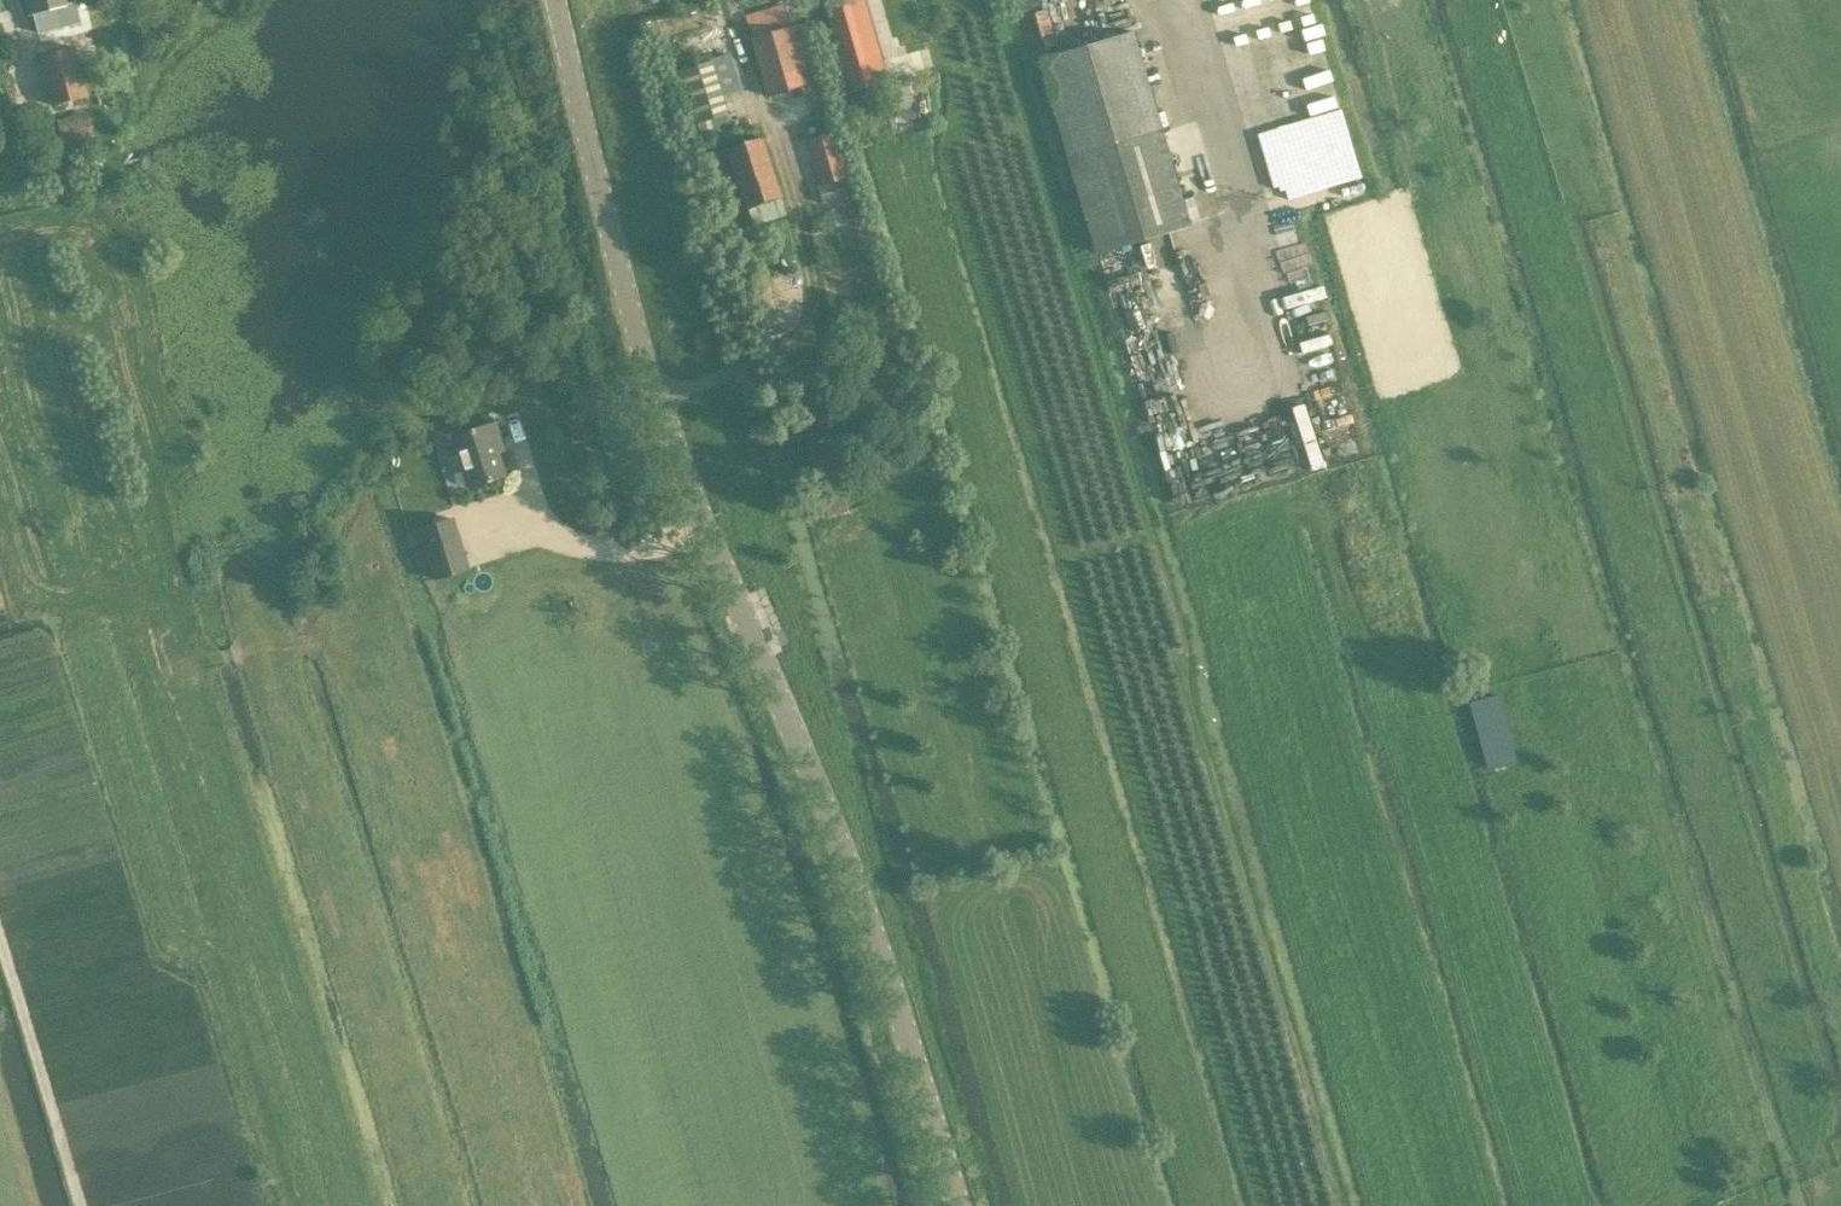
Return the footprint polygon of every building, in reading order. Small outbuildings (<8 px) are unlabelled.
[(30,14),(61,8),(72,6),(70,0),(27,0),(30,14)] [(793,26),(754,37),(768,97),(808,85),(793,26)] [(1094,249),(1189,222),(1133,32),(1038,59),(1094,249)] [(70,48),(40,55),(53,105),(87,96),(76,47),(70,48)] [(709,62),(677,72),(687,107),(722,97),(743,90),(731,52),(708,60),(709,62)] [(870,61),(843,69),(850,93),(877,85),(870,61)] [(820,136),(807,140),(820,185),(817,186),(822,204),(833,200),(835,208),(847,204),(845,196),(855,193),(850,177),(847,178),(833,132),(838,130),(834,116),(815,121),(820,136)] [(719,218),(783,199),(765,139),(701,158),(719,218)] [(699,354),(712,351),(707,331),(694,334),(699,354)] [(468,486),(505,475),(496,447),(502,445),(495,424),(453,437),(468,486)] [(435,579),(469,568),(453,519),(419,530),(435,579)]
